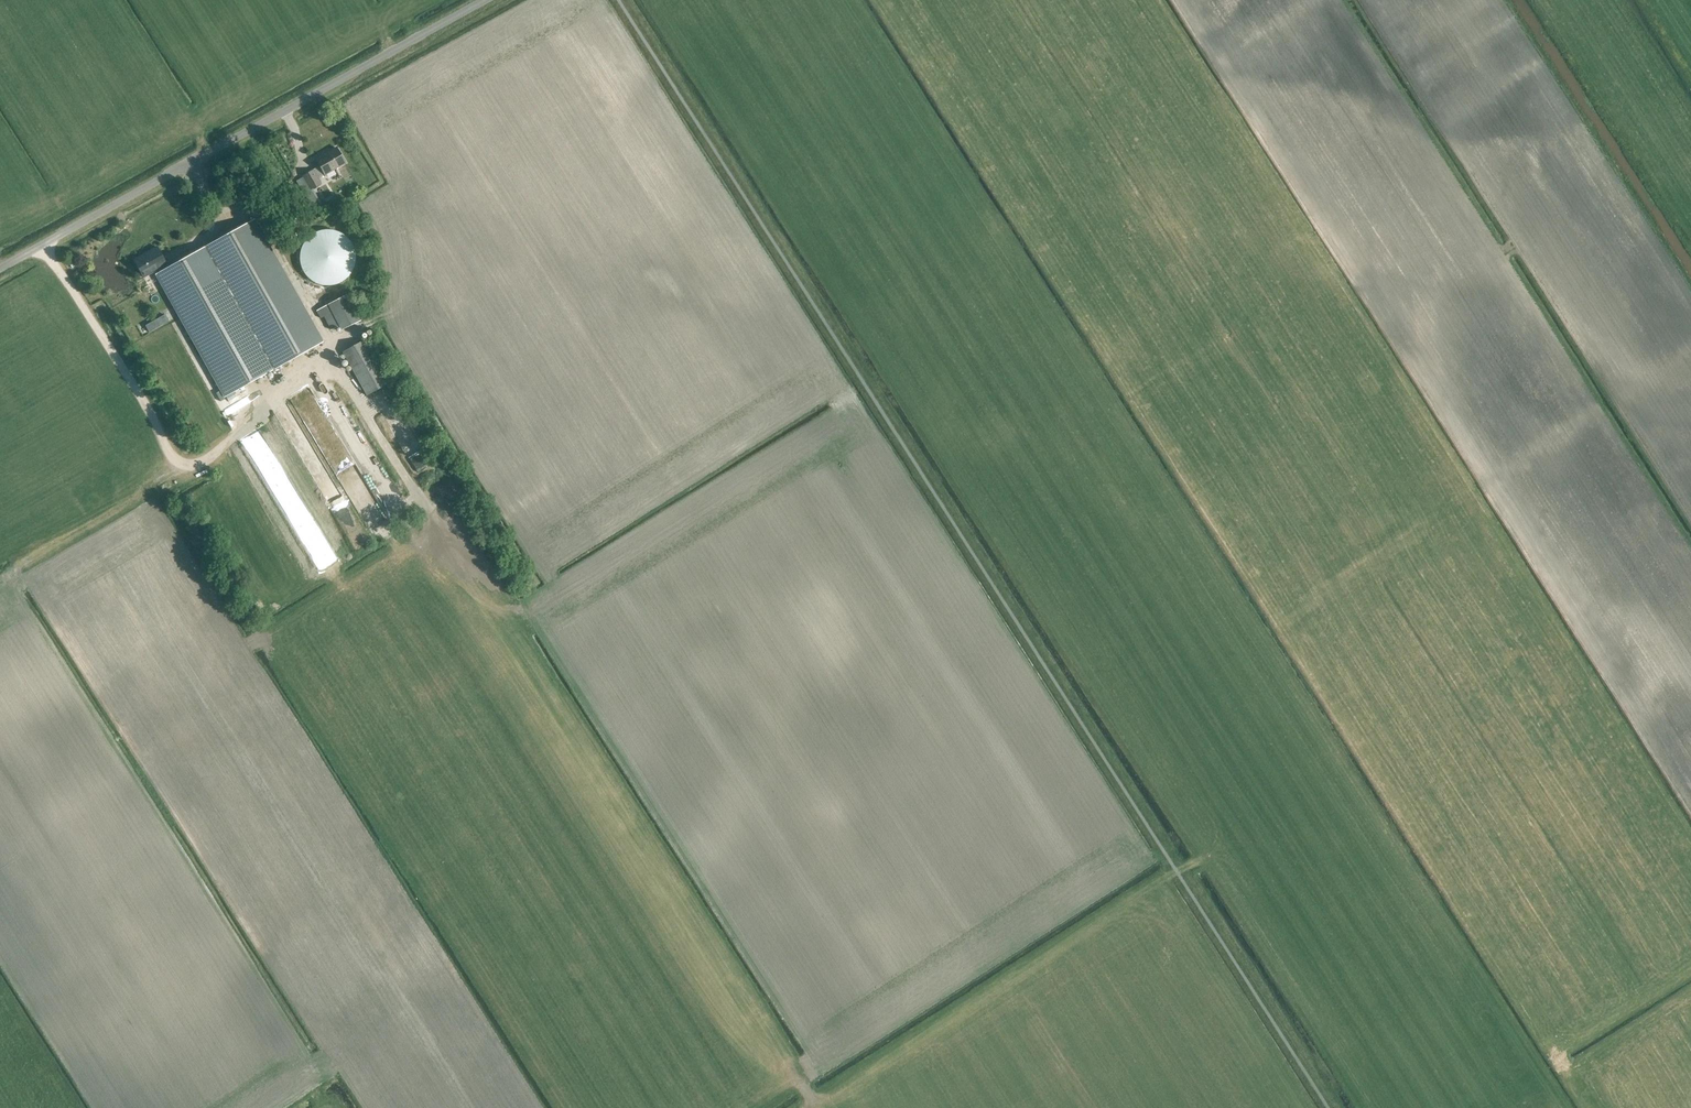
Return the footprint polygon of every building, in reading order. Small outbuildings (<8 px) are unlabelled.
[(319,166),(302,176),(310,190),(320,184),(317,178),(344,163),(336,148),(315,160),(319,166)] [(143,277),(155,270),(224,394),(320,340),(253,220),(175,263),(167,268),(165,264),(166,263),(157,247),(133,260),(143,277)] [(336,284),(340,282),(343,280),(346,277),(349,274),(351,271),(353,267),(354,263),(355,259),(355,255),(354,251),(353,247),(351,244),(349,240),(347,237),(343,235),(340,233),(336,231),(332,230),(328,229),(324,230),(320,230),(316,232),(313,234),(309,236),(306,239),(304,242),(302,245),(300,249),(299,253),(299,257),(299,261),(300,265),(302,269),(304,273),(306,276),(309,279),(312,281),(316,283),(320,284),(324,285),(328,285),(332,285),(336,284)] [(332,302),(342,321),(368,306),(358,288),(332,302)] [(165,315),(158,319),(161,325),(169,321),(165,315)] [(361,357),(378,387),(398,376),(374,333),(357,342),(364,355),(361,357)] [(231,391),(241,410),(255,403),(245,384),(231,391)] [(445,483),(445,491),(453,490),(452,472),(437,472),(438,484),(445,483)] [(412,495),(395,503),(399,512),(416,505),(412,495)] [(366,541),(377,533),(367,520),(357,527),(366,541)]
